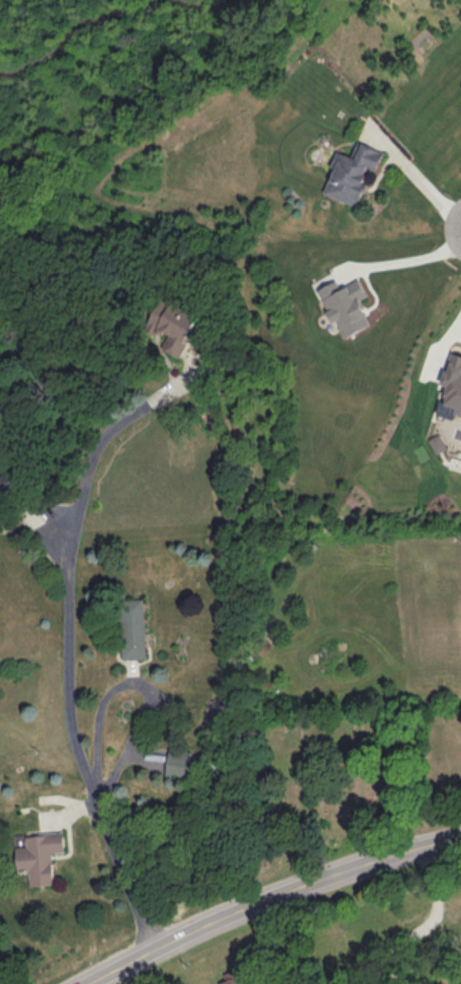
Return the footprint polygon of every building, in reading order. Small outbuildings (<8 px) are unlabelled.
[(324,194),(359,204),(369,168),(377,171),(383,151),(361,144),(357,157),(337,151),(324,194)] [(157,329),(176,338),(170,352),(181,357),(200,316),(170,302),(157,329)] [(121,600),(122,660),(146,659),(145,600),(121,600)] [(190,753),(169,753),(169,778),(190,778),(190,753)] [(66,853),(65,833),(26,835),(27,847),(16,848),(18,873),(30,872),(30,887),(55,885),(53,854),(66,853)] [(243,976),(221,982),(222,983),(246,983),(243,976)]
